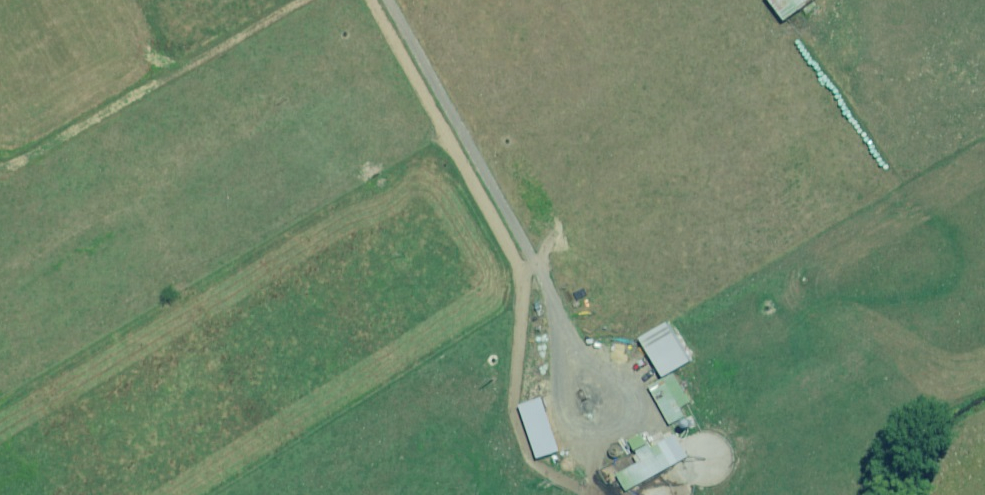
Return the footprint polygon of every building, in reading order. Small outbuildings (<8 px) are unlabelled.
[(789,22),(819,0),(775,0),(789,22)] [(670,324),(643,339),(665,378),(692,363),(670,324)] [(676,373),(651,387),(669,419),(694,405),(676,373)] [(563,453),(544,397),(521,405),(540,461),(563,453)] [(618,475),(627,492),(689,456),(676,434),(654,446),(647,434),(631,443),(641,461),(618,475)]
